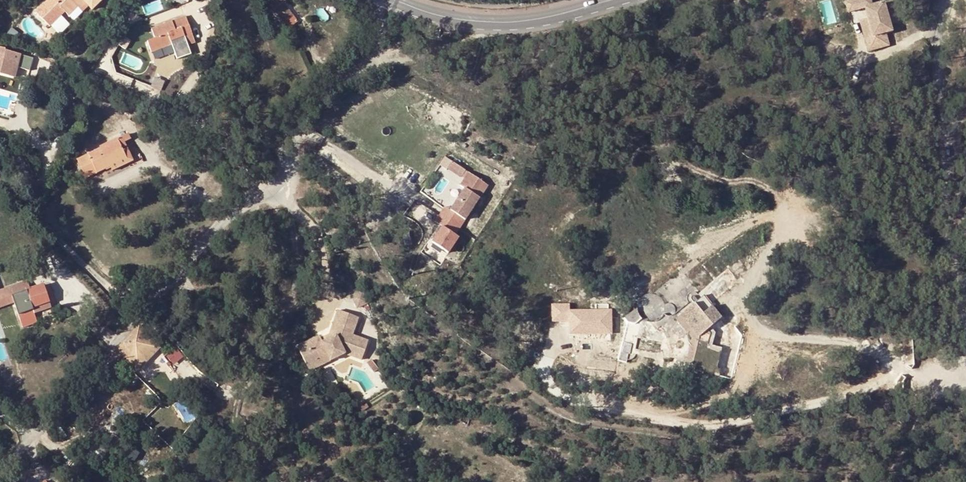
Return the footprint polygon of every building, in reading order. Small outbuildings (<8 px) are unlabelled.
[(36,12),(51,27),(67,13),(68,15),(77,7),(81,10),(87,5),(92,10),(101,0),(49,0),(36,12)] [(266,5),(266,7),(267,9),(268,11),(270,12),(272,12),(274,11),(283,24),(285,24),(292,16),(293,15),(284,3),(286,1),(285,0),(272,0),(266,5)] [(870,0),(854,0),(852,1),(855,11),(864,8),(867,22),(873,37),(863,41),(867,53),(888,46),(884,34),(893,32),(891,26),(888,15),(884,2),(872,7),(870,0)] [(855,11),(852,1),(845,2),(848,13),(855,11)] [(77,7),(68,15),(72,18),(81,10),(77,7)] [(888,15),(891,26),(896,24),(893,13),(888,15)] [(292,16),(285,24),(289,29),(297,23),(292,16)] [(186,40),(187,44),(188,46),(196,43),(186,17),(152,29),(155,39),(148,42),(153,52),(172,45),(186,40)] [(873,37),(867,22),(859,25),(863,41),(873,37)] [(172,45),(174,49),(187,44),(186,40),(172,45)] [(17,63),(20,64),(22,56),(22,55),(6,51),(7,49),(0,48),(0,69),(15,72),(17,63)] [(31,66),(33,59),(22,56),(20,64),(31,66)] [(105,116),(110,107),(95,98),(90,107),(105,116)] [(110,107),(105,116),(104,118),(110,121),(118,107),(112,103),(110,107)] [(124,142),(122,137),(100,147),(100,148),(88,154),(82,157),(78,160),(72,162),(81,181),(110,168),(112,171),(133,161),(124,142)] [(466,220),(488,186),(469,172),(460,186),(464,188),(450,210),(466,220)] [(356,214),(358,223),(365,221),(363,212),(356,214)] [(14,302),(18,315),(34,310),(34,309),(50,304),(45,285),(22,292),(20,284),(6,288),(8,297),(12,296),(14,302)] [(363,291),(353,293),(357,307),(367,304),(363,291)] [(8,297),(0,300),(0,306),(14,302),(12,296),(8,297)] [(34,309),(34,310),(35,314),(52,309),(50,304),(34,309)] [(706,368),(722,372),(725,361),(726,356),(727,354),(728,348),(714,344),(716,335),(710,328),(722,317),(712,306),(703,314),(694,304),(681,315),(701,337),(694,360),(707,364),(706,368)] [(571,313),(569,335),(575,335),(575,330),(589,329),(589,334),(611,333),(610,311),(607,311),(595,312),(571,313)] [(298,350),(307,367),(328,356),(330,361),(343,354),(355,357),(361,339),(345,334),(350,317),(338,313),(331,337),(321,342),(319,339),(298,350)] [(652,334),(654,326),(641,323),(636,330),(652,334)] [(150,336),(140,325),(136,329),(146,339),(150,336)] [(117,350),(124,356),(136,368),(143,361),(147,357),(144,355),(156,342),(150,336),(146,339),(136,329),(117,350)] [(143,361),(147,364),(161,348),(156,342),(144,355),(147,357),(143,361)] [(728,348),(727,354),(739,356),(740,351),(728,348)] [(124,356),(117,350),(105,364),(111,368),(124,356)] [(328,356),(307,367),(310,372),(330,361),(328,356)] [(368,357),(364,361),(373,369),(377,364),(368,357)] [(143,361),(136,368),(138,370),(140,371),(147,364),(143,361)] [(140,371),(138,370),(134,374),(144,383),(146,381),(138,373),(140,371)] [(197,385),(188,390),(199,406),(208,401),(197,385)] [(199,406),(202,412),(209,403),(208,401),(199,406)]
